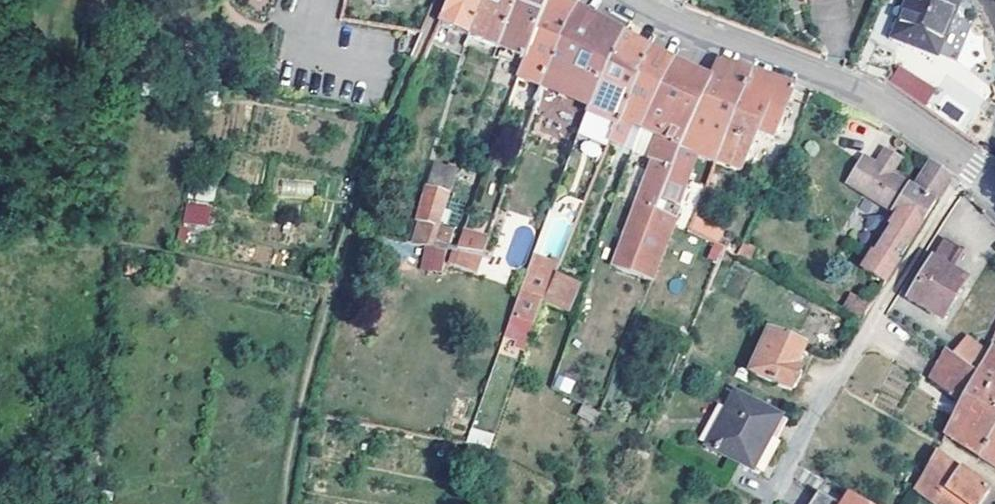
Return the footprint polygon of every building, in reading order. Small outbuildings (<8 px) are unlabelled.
[(484,0),(449,0),(438,27),(469,40),(484,0)] [(469,40),(497,52),(518,0),(484,0),(469,40)] [(497,52),(494,61),(521,73),(548,0),(518,0),(497,52)] [(560,0),(548,0),(521,73),(519,79),(541,89),(573,8),(560,0)] [(880,40),(923,65),(954,8),(940,0),(901,0),(880,40)] [(573,8),(541,89),(587,110),(621,36),(597,21),(573,8)] [(621,36),(587,110),(617,123),(647,51),(629,40),(621,36)] [(647,51),(617,123),(608,144),(621,147),(631,125),(639,130),(670,64),(664,61),(647,51)] [(714,164),(750,74),(716,61),(712,70),(707,82),(679,150),(714,164)] [(670,64),(639,130),(655,137),(660,139),(688,73),(676,67),(670,64)] [(899,64),(888,81),(926,105),(937,89),(899,64)] [(654,214),(679,150),(707,82),(697,78),(688,73),(660,139),(655,137),(645,160),(650,162),(610,268),(650,283),(674,224),(654,214)] [(772,142),(793,91),(750,74),(714,164),(738,173),(755,136),(772,142)] [(587,110),(579,131),(608,144),(617,123),(587,110)] [(861,269),(881,283),(949,179),(929,164),(912,192),(888,177),(894,168),(888,165),(892,158),(882,152),(873,167),(861,160),(845,184),(895,218),(861,269)] [(888,165),(894,168),(898,162),(892,158),(888,165)] [(448,198),(457,176),(434,168),(426,190),(448,198)] [(420,223),(412,244),(430,247),(443,214),(448,198),(426,190),(417,223),(420,223)] [(187,200),(182,220),(207,226),(212,206),(187,200)] [(443,214),(430,247),(454,252),(467,218),(443,214)] [(692,218),(686,231),(724,251),(732,238),(692,218)] [(957,252),(941,242),(906,300),(941,322),(963,284),(945,272),(957,252)] [(759,253),(742,244),(736,258),(753,267),(759,253)] [(489,263),(479,261),(474,275),(482,279),(489,263)] [(524,275),(517,294),(539,304),(547,285),(524,275)] [(572,285),(551,277),(547,285),(539,304),(539,305),(538,306),(561,314),(572,285)] [(850,291),(842,307),(862,317),(870,301),(850,291)] [(804,347),(769,330),(749,373),(789,392),(790,390),(793,390),(799,378),(797,375),(799,371),(793,369),(795,364),(804,347)] [(958,343),(948,354),(974,375),(981,361),(958,343)] [(987,349),(981,361),(974,375),(962,398),(994,416),(994,353),(987,349)] [(962,398),(974,375),(948,354),(943,351),(929,379),(960,404),(944,433),(979,456),(994,429),(994,416),(962,398)] [(552,388),(570,393),(574,380),(557,374),(552,388)] [(782,421),(734,396),(705,449),(753,474),(777,428),(782,421)] [(466,440),(489,447),(493,434),(470,427),(466,440)] [(979,456),(994,467),(994,429),(979,456)] [(958,470),(934,453),(923,475),(945,491),(958,470)] [(989,492),(958,470),(945,491),(936,503),(937,503),(981,503),(989,492)] [(812,503),(831,503),(818,496),(812,503)]
